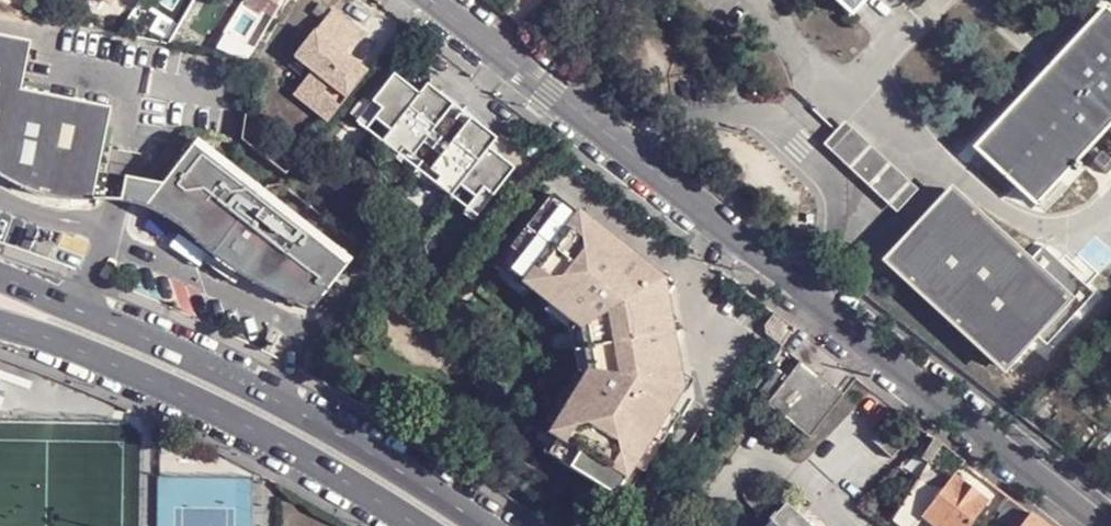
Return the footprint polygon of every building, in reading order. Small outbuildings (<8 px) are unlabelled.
[(505,9),(509,12),(522,22),(539,3),(536,0),(514,0),(505,9)] [(854,12),(865,0),(840,0),(854,12)] [(974,145),(1035,202),(1110,120),(1110,13),(1104,7),(974,145)] [(166,26),(175,31),(185,15),(176,9),(166,26)] [(333,9),(299,50),(316,64),(311,70),(304,79),(320,92),(308,106),(326,121),(366,72),(343,54),(361,32),(333,9)] [(215,52),(225,54),(236,33),(228,28),(215,52)] [(0,33),(0,173),(4,175),(28,188),(45,195),(93,201),(98,174),(112,106),(22,87),(30,39),(0,33)] [(299,50),(294,56),(311,70),(316,64),(299,50)] [(393,71),(371,100),(380,106),(370,118),(387,131),(378,142),(394,154),(400,147),(411,157),(422,142),(431,130),(445,113),(452,103),(440,94),(425,82),(418,91),(393,71)] [(304,79),(292,93),(308,106),(320,92),(304,79)] [(448,95),(440,94),(452,103),(445,113),(461,126),(469,116),(483,128),(479,118),(471,108),(461,101),(456,97),(448,95)] [(371,100),(352,121),(362,129),(370,118),(380,106),(371,100)] [(483,128),(469,116),(461,126),(447,143),(438,155),(428,169),(436,177),(432,184),(448,198),(458,186),(474,199),(483,186),(491,192),(512,166),(489,148),(496,138),(483,128)] [(839,130),(832,138),(899,202),(915,185),(848,121),(839,130)] [(447,143),(431,130),(422,142),(438,155),(447,143)] [(162,184),(125,178),(120,202),(132,204),(149,209),(166,217),(176,224),(187,232),(198,243),(210,252),(224,262),(237,271),(252,279),(265,287),(278,292),(292,299),(315,307),(351,259),(193,142),(162,184)] [(411,157),(400,147),(394,154),(393,158),(398,166),(403,170),(414,180),(424,184),(432,184),(436,177),(428,169),(411,157)] [(125,178),(98,174),(93,201),(110,200),(120,202),(125,178)] [(491,192),(483,186),(474,199),(465,212),(473,218),(491,192)] [(949,190),(886,257),(999,364),(1030,331),(1040,339),(1088,287),(1037,240),(1020,257),(949,190)] [(530,243),(515,263),(531,277),(529,279),(531,281),(553,297),(568,304),(571,314),(579,321),(585,326),(590,344),(594,365),(585,367),(586,374),(584,395),(556,431),(569,443),(559,459),(615,492),(635,462),(644,468),(681,412),(659,397),(667,384),(670,384),(673,383),(677,381),(678,378),(680,373),(678,370),(675,366),(672,363),(661,300),(664,298),(666,295),(668,292),(667,287),(663,283),(658,280),(654,280),(650,284),(637,274),(646,261),(554,191),(519,234),(530,243)] [(530,243),(519,234),(490,271),(523,291),(531,281),(529,279),(531,277),(515,263),(530,243)] [(568,304),(553,297),(544,307),(570,327),(574,347),(577,368),(550,408),(564,418),(584,395),(586,374),(585,367),(594,365),(590,344),(585,326),(579,321),(571,314),(568,304)] [(767,334),(780,344),(791,326),(773,313),(764,326),(767,334)] [(801,360),(767,404),(813,439),(845,396),(801,360)] [(556,461),(559,459),(569,443),(556,431),(543,448),(556,461)] [(905,450),(885,431),(876,441),(895,459),(905,450)] [(936,438),(921,457),(927,462),(891,518),(900,525),(914,525),(923,516),(936,525),(971,525),(988,503),(955,475),(966,462),(936,438)] [(1097,472),(1110,483),(1110,454),(1097,472)] [(1033,514),(1011,497),(1001,509),(1005,513),(994,525),(1024,525),(1033,514)] [(786,503),(765,525),(811,525),(786,503)] [(1033,514),(1024,525),(1049,525),(1033,514)]
